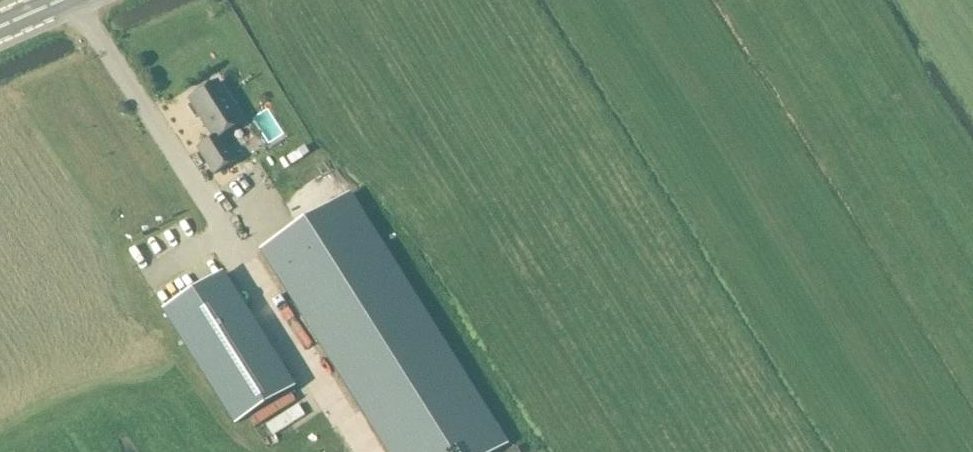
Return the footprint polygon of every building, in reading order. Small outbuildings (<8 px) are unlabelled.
[(196,118),(200,115),(216,139),(199,149),(215,174),(237,160),(222,137),(244,122),(218,83),(191,100),(193,104),(189,107),(196,118)] [(264,252),(391,451),(495,451),(506,445),(365,222),(350,197),(264,252)] [(225,275),(165,312),(235,424),(290,390),(231,297),(236,294),(225,275)]
